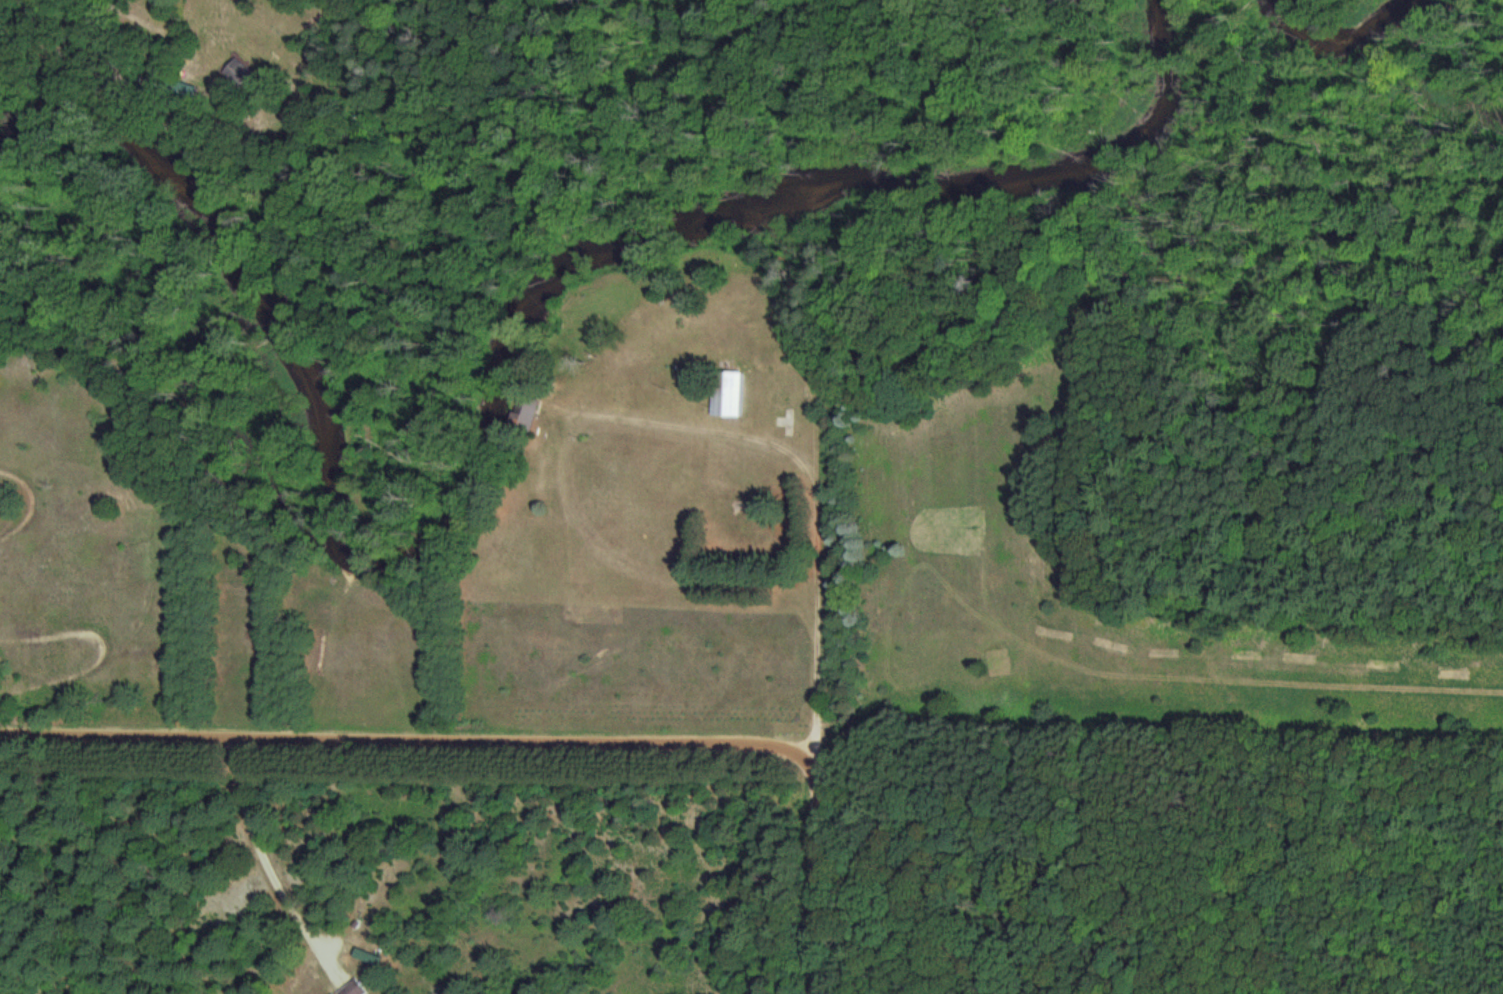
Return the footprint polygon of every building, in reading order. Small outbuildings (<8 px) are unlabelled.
[(712,416),(742,416),(742,371),(712,371),(712,416)] [(535,432),(538,393),(515,391),(512,430),(535,432)] [(355,978),(334,993),(335,993),(334,993),(367,993),(355,978)]
